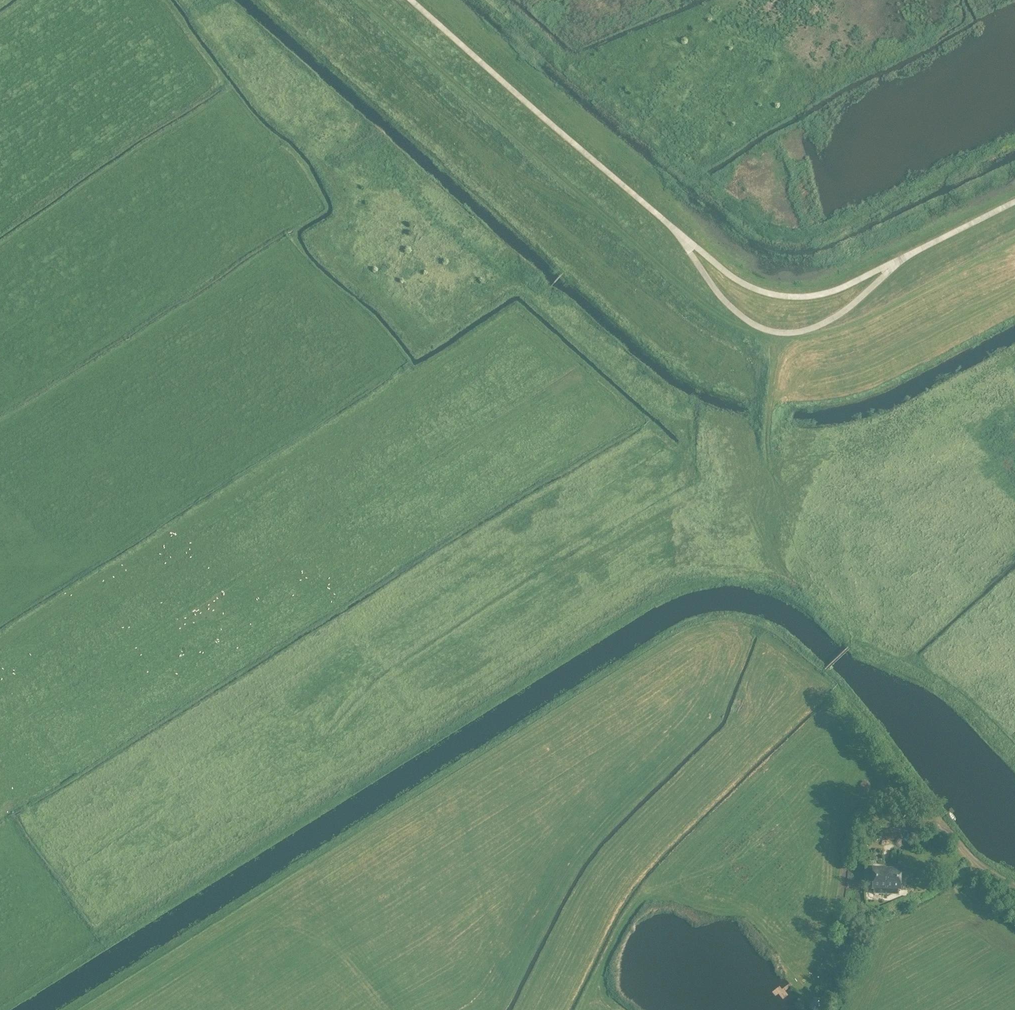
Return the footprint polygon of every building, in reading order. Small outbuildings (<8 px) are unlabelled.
[(887,868),(873,868),(872,888),(874,888),(874,893),(886,894),(887,868)] [(901,868),(887,868),(886,894),(898,894),(898,889),(900,889),(901,868)] [(812,1009),(818,1009),(823,1003),(814,997),(808,1007),(812,1009)]
